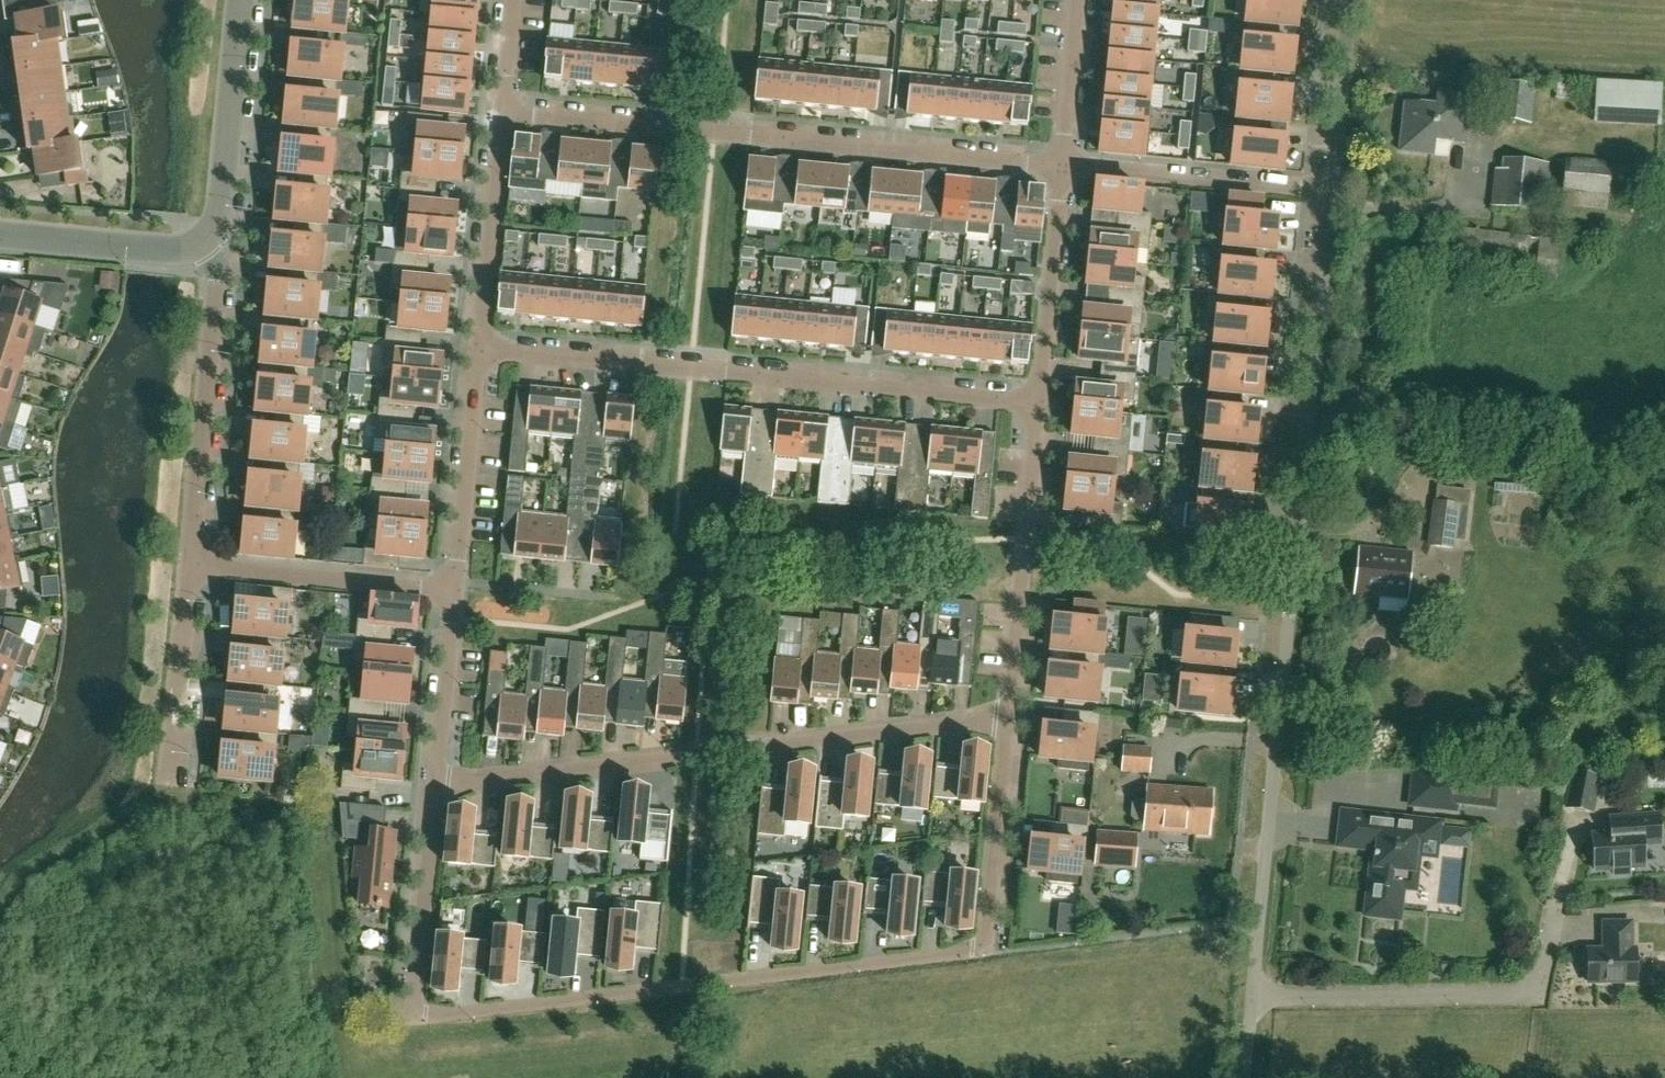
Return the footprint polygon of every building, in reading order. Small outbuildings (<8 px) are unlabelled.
[(14,46),(62,40),(58,13),(56,0),(54,0),(27,4),(29,17),(17,18),(21,45),(14,46)] [(295,28),(314,30),(314,31),(342,33),(343,33),(346,3),(345,3),(345,0),(297,0),(295,28)] [(434,14),(473,19),(473,20),(475,20),(475,0),(435,0),(434,14)] [(576,10),(577,0),(562,0),(561,8),(576,10)] [(589,0),(577,0),(576,10),(590,11),(591,0),(589,0)] [(1116,11),(1116,10),(1156,14),(1157,1),(1169,2),(1169,0),(1116,0),(1114,11),(1116,11)] [(1204,0),(1193,0),(1192,7),(1203,8),(1204,0)] [(1248,22),(1276,25),(1295,26),(1298,0),(1250,0),(1248,22)] [(609,13),(623,15),(624,4),(610,2),(609,13)] [(672,5),(658,3),(657,14),(671,16),(672,5)] [(766,3),(764,14),(778,15),(779,4),(766,3)] [(813,16),(814,4),(799,3),(798,14),(813,16)] [(638,5),(624,4),(623,15),(637,16),(638,5)] [(828,6),(814,4),(813,16),(827,17),(828,6)] [(846,19),(860,20),(861,9),(847,8),(846,19)] [(1116,10),(1116,11),(1111,34),(1114,35),(1114,34),(1153,37),(1156,14),(1116,10)] [(431,38),(471,42),(471,43),(473,43),(473,20),(473,19),(434,14),(431,38)] [(778,15),(764,14),(763,25),(777,26),(778,15)] [(388,34),(399,35),(401,21),(390,20),(388,34)] [(977,32),(979,21),(965,20),(964,31),(977,32)] [(797,32),(811,33),(812,22),(798,21),(797,32)] [(941,21),(940,32),(954,33),(955,22),(941,21)] [(826,23),(812,22),(811,33),(825,35),(826,23)] [(997,34),(1012,35),(1013,24),(998,22),(997,34)] [(1274,37),(1276,25),(1248,22),(1243,70),(1271,73),(1291,74),(1294,44),(1277,43),(1277,37),(1274,37)] [(1027,25),(1013,24),(1012,35),(1026,37),(1027,25)] [(846,25),(845,36),(858,38),(859,27),(846,25)] [(1189,41),(1206,43),(1207,32),(1190,30),(1189,41)] [(342,33),(314,31),(313,43),(311,42),(310,48),(293,46),(290,76),(310,78),(337,81),(339,81),(342,51),(340,51),(341,46),(342,33)] [(954,33),(940,32),(939,43),(953,44),(954,33)] [(387,48),(398,49),(399,35),(388,34),(387,48)] [(1114,34),(1114,35),(1109,58),(1111,58),(1112,57),(1151,61),(1153,39),(1153,37),(1114,34)] [(976,49),(977,38),(964,37),(963,48),(976,49)] [(424,61),(468,66),(468,67),(471,67),(471,43),(471,42),(431,38),(429,61),(424,61)] [(568,82),(572,42),(548,39),(544,79),(568,82)] [(62,40),(14,46),(18,72),(59,67),(56,42),(62,41),(62,40)] [(995,52),(1010,53),(1011,42),(997,40),(995,52)] [(1188,52),(1205,54),(1206,43),(1189,41),(1188,52)] [(596,44),(572,42),(568,82),(592,84),(596,44)] [(1025,43),(1011,42),(1010,53),(1024,54),(1025,43)] [(620,46),(596,44),(592,84),(616,87),(620,46)] [(639,89),(643,49),(620,46),(616,87),(639,89)] [(668,51),(643,49),(639,89),(664,91),(668,51)] [(1112,57),(1111,58),(1107,81),(1109,82),(1109,81),(1149,85),(1153,85),(1156,61),(1151,61),(1112,57)] [(779,103),(783,62),(759,60),(756,100),(779,103)] [(422,85),(466,89),(466,90),(468,90),(468,67),(468,66),(424,61),(422,85)] [(807,65),(783,62),(779,103),(803,105),(807,65)] [(831,67),(807,65),(803,105),(827,107),(831,67)] [(59,67),(18,72),(21,99),(63,93),(59,67)] [(384,81),(395,82),(396,68),(385,67),(384,81)] [(855,70),(831,67),(827,107),(850,110),(855,70)] [(119,84),(117,70),(96,73),(98,87),(119,84)] [(855,70),(850,110),(875,112),(876,99),(890,100),(892,73),(855,70)] [(1271,73),(1243,70),(1238,117),(1266,120),(1286,122),(1289,92),(1272,90),(1272,85),(1270,85),(1271,73)] [(931,117),(935,77),(898,74),(895,101),(909,102),(907,115),(931,117)] [(1184,88),(1195,89),(1197,75),(1185,74),(1184,88)] [(959,80),(935,77),(931,117),(955,120),(959,80)] [(305,126),(333,129),(334,129),(337,99),(336,98),(337,81),(310,78),(309,90),(306,90),(305,95),(288,94),(285,124),(305,126)] [(983,82),(959,80),(955,120),(979,122),(983,82)] [(384,81),(382,106),(393,107),(395,82),(384,81)] [(1109,81),(1109,82),(1104,105),(1107,105),(1107,104),(1146,108),(1149,85),(1109,81)] [(1532,122),(1535,86),(1503,81),(1498,116),(1532,122)] [(1659,125),(1660,84),(1597,81),(1594,121),(1659,125)] [(1007,84),(983,82),(979,122),(1002,125),(1007,84)] [(1031,87),(1007,84),(1002,125),(1027,127),(1031,87)] [(466,114),(466,90),(466,89),(422,85),(420,105),(425,106),(424,110),(466,114)] [(1183,102),(1194,103),(1195,89),(1184,88),(1183,102)] [(1433,138),(1457,141),(1465,142),(1471,93),(1436,89),(1434,106),(1405,103),(1399,151),(1431,154),(1433,138)] [(63,93),(21,99),(25,125),(66,119),(63,93)] [(1107,104),(1107,105),(1102,129),(1105,129),(1105,128),(1149,132),(1151,108),(1146,108),(1107,104)] [(108,114),(110,127),(125,125),(124,112),(108,114)] [(460,157),(463,132),(435,129),(437,116),(443,117),(443,116),(408,113),(407,126),(409,126),(407,151),(418,153),(460,157)] [(1266,120),(1238,117),(1233,165),(1281,170),(1284,140),(1267,138),(1268,133),(1285,134),(1286,122),(1266,120)] [(75,144),(72,118),(66,119),(25,125),(29,151),(82,143),(75,144)] [(1179,135),(1191,136),(1192,123),(1181,122),(1179,135)] [(300,174),(328,177),(328,176),(329,177),(332,146),(331,146),(333,129),(305,126),(304,138),(301,138),(301,143),(284,142),(281,172),(300,174)] [(1105,128),(1105,129),(1100,152),(1142,156),(1142,152),(1147,152),(1149,133),(1149,132),(1105,128)] [(1178,149),(1189,150),(1191,136),(1179,135),(1178,149)] [(546,180),(547,180),(550,153),(539,152),(540,139),(515,137),(510,188),(545,192),(546,180)] [(561,154),(550,153),(547,180),(582,184),(586,144),(562,142),(561,154)] [(87,183),(82,143),(29,151),(29,152),(35,151),(39,177),(66,173),(68,186),(87,183)] [(581,198),(616,201),(620,160),(609,159),(611,146),(586,144),(582,184),(581,198)] [(631,161),(620,160),(616,201),(617,201),(618,187),(654,191),(658,151),(633,148),(631,161)] [(403,164),(401,189),(429,192),(430,179),(458,182),(460,157),(418,153),(417,165),(403,164)] [(1544,211),(1548,162),(1502,158),(1501,169),(1496,169),(1492,206),(1544,211)] [(1607,208),(1612,165),(1566,159),(1562,204),(1607,208)] [(745,210),(782,214),(786,177),(774,175),(775,162),(750,160),(745,210)] [(786,177),(782,214),(783,204),(820,207),(824,167),(799,165),(798,178),(786,177)] [(848,170),(824,167),(820,207),(843,210),(843,214),(856,215),(856,211),(859,184),(847,183),(848,170)] [(872,185),(859,184),(856,211),(893,215),(897,174),(873,172),(872,185)] [(279,189),(276,220),(296,221),(296,222),(323,224),(324,224),(327,194),(326,194),(328,177),(300,174),(299,186),(297,186),(296,191),(279,189)] [(922,177),(897,174),(893,215),(929,218),(929,222),(932,191),(920,190),(922,177)] [(945,192),(932,191),(929,222),(942,224),(942,219),(967,222),(970,182),(946,179),(945,192)] [(995,184),(970,182),(967,222),(966,234),(991,236),(991,224),(1003,225),(1002,234),(1006,198),(994,197),(995,184)] [(1138,212),(1141,187),(1098,183),(1095,208),(1123,211),(1121,224),(1151,227),(1152,214),(1138,212)] [(1018,200),(1006,198),(1002,234),(1015,235),(1014,241),(1039,243),(1045,189),(1019,186),(1018,200)] [(429,192),(401,189),(398,213),(412,214),(411,228),(453,232),(453,229),(458,229),(459,216),(454,215),(455,207),(428,205),(429,192)] [(1261,198),(1231,196),(1229,215),(1228,215),(1225,245),(1226,245),(1253,248),(1273,250),(1276,220),(1259,218),(1260,212),(1257,212),(1258,199),(1261,199),(1261,198)] [(613,234),(631,236),(632,223),(614,221),(613,234)] [(338,226),(323,224),(296,222),(294,234),(292,233),(291,239),(274,237),(271,267),(291,269),(291,270),(318,272),(320,272),(323,242),(337,243),(338,226)] [(1093,234),(1090,259),(1133,263),(1135,249),(1148,251),(1151,227),(1121,224),(1120,237),(1093,234)] [(1433,265),(1457,268),(1556,281),(1562,240),(1439,224),(1433,265)] [(393,264),(422,267),(423,255),(450,257),(451,253),(455,254),(456,241),(452,240),(453,232),(411,228),(408,253),(394,251),(393,264)] [(518,244),(520,233),(506,232),(505,243),(518,244)] [(1002,234),(1001,251),(1013,252),(1014,241),(1015,235),(1002,234)] [(538,246),(552,247),(553,236),(539,235),(538,246)] [(567,237),(553,236),(552,247),(566,249),(567,237)] [(648,238),(635,237),(634,248),(647,249),(648,238)] [(585,250),(600,252),(601,241),(586,239),(585,250)] [(615,242),(601,241),(600,252),(614,253),(615,242)] [(1253,248),(1226,245),(1224,263),(1223,263),(1220,293),(1221,294),(1249,297),(1269,298),(1272,268),(1254,266),(1255,261),(1252,261),(1253,248)] [(754,260),(755,249),(742,247),(741,258),(754,260)] [(773,269),(787,270),(788,259),(774,258),(773,269)] [(803,261),(788,259),(787,270),(801,272),(803,261)] [(1133,263),(1090,259),(1088,284),(1115,287),(1114,299),(1143,302),(1146,278),(1132,276),(1133,263)] [(836,264),(822,263),(821,274),(835,275),(836,264)] [(403,303),(403,304),(445,308),(448,283),(421,280),(422,267),(393,264),(391,288),(405,290),(403,303)] [(917,275),(930,277),(931,266),(918,264),(917,275)] [(1019,267),(1019,275),(1036,276),(1037,269),(1019,267)] [(286,317),(314,320),(315,320),(318,290),(317,290),(318,272),(291,270),(290,282),(287,281),(287,287),(269,285),(267,315),(286,317)] [(100,289),(118,292),(119,273),(101,272),(100,289)] [(521,316),(525,276),(501,274),(497,314),(521,316)] [(953,287),(954,275),(941,274),(939,285),(953,287)] [(549,278),(525,276),(521,316),(545,318),(549,278)] [(972,288),(986,290),(988,279),(973,277),(972,288)] [(569,321),(573,281),(549,278),(545,318),(569,321)] [(1002,280),(988,279),(986,290),(1001,291),(1002,280)] [(0,310),(0,316),(33,327),(40,306),(61,312),(69,286),(5,280),(2,292),(5,294),(0,310)] [(597,283),(573,281),(569,321),(593,323),(597,283)] [(1022,294),(1023,282),(1011,281),(1010,294),(1022,295),(1022,294)] [(1022,294),(1034,295),(1035,284),(1023,282),(1022,294)] [(617,325),(621,285),(597,283),(593,323),(617,325)] [(644,288),(621,285),(617,325),(640,328),(644,288)] [(1215,342),(1217,342),(1244,345),(1264,347),(1267,316),(1250,315),(1250,309),(1248,309),(1249,297),(1221,294),(1220,312),(1218,312),(1215,342)] [(756,339),(760,299),(736,297),(732,337),(756,339)] [(784,301),(760,299),(756,339),(780,342),(784,301)] [(1113,312),(1085,309),(1083,334),(1126,338),(1127,325),(1141,326),(1143,302),(1114,299),(1113,312)] [(804,344),(808,304),(784,301),(780,342),(804,344)] [(386,340),(414,343),(415,330),(443,333),(445,308),(403,304),(401,328),(387,327),(386,340)] [(831,306),(808,304),(804,344),(828,346),(831,306)] [(869,310),(831,306),(828,346),(852,349),(853,336),(865,337),(865,339),(866,340),(869,310)] [(884,352),(909,354),(913,314),(875,310),(872,340),(873,340),(873,337),(885,339),(884,352)] [(936,316),(913,314),(909,354),(932,356),(936,316)] [(33,353),(38,355),(45,331),(33,327),(0,316),(0,343),(33,353)] [(936,316),(932,356),(955,359),(959,319),(936,316)] [(282,365),(309,368),(310,368),(313,338),(312,337),(314,320),(286,317),(285,329),(282,329),(282,334),(265,333),(263,347),(259,347),(258,358),(262,358),(262,363),(282,365)] [(983,321),(959,319),(955,359),(979,361),(983,321)] [(983,321),(979,361),(1004,364),(1007,323),(983,321)] [(1031,326),(1007,323),(1004,364),(1027,366),(1031,326)] [(1107,375),(1136,378),(1139,340),(1126,338),(1083,334),(1080,359),(1108,362),(1107,375)] [(396,379),(438,383),(440,358),(413,355),(414,343),(386,340),(383,364),(397,365),(396,379)] [(366,352),(367,344),(353,342),(352,351),(366,352)] [(1211,390),(1212,391),(1239,394),(1259,395),(1262,365),(1245,363),(1245,358),(1243,358),(1244,345),(1217,342),(1215,360),(1214,360),(1211,390)] [(18,375),(24,355),(32,357),(33,353),(0,343),(0,369),(18,375)] [(277,413),(304,416),(304,415),(306,415),(309,385),(307,385),(309,368),(282,365),(280,377),(278,377),(277,382),(260,381),(257,411),(277,413)] [(0,369),(0,395),(18,401),(19,396),(12,394),(18,375),(0,369)] [(1105,387),(1078,384),(1075,410),(1118,414),(1120,400),(1133,401),(1136,378),(1107,375),(1105,387)] [(395,393),(381,391),(378,415),(407,418),(408,405),(435,408),(438,383),(396,379),(395,393)] [(515,409),(508,470),(508,471),(525,473),(529,434),(551,436),(556,391),(541,389),(540,398),(531,397),(529,410),(515,409)] [(556,391),(551,436),(574,439),(570,477),(586,479),(592,417),(578,415),(580,402),(570,401),(571,392),(556,391)] [(1239,394),(1212,391),(1210,409),(1209,409),(1206,439),(1207,439),(1234,442),(1254,444),(1257,413),(1240,412),(1241,406),(1238,406),(1239,394)] [(3,422),(14,426),(21,402),(18,401),(0,395),(0,421),(3,422)] [(586,479),(602,480),(605,442),(629,444),(634,398),(618,397),(617,405),(608,404),(606,418),(592,417),(586,479)] [(740,418),(741,409),(725,407),(721,453),(744,456),(740,495),(756,496),(762,433),(748,432),(750,418),(740,418)] [(1132,415),(1118,414),(1075,410),(1073,434),(1100,437),(1099,450),(1128,453),(1132,415)] [(272,461),(300,463),(301,463),(304,433),(303,433),(304,416),(277,413),(276,425),(273,425),(273,430),(255,428),(252,458),(272,460),(272,461)] [(776,459),(798,461),(803,415),(788,414),(787,422),(778,421),(776,435),(762,433),(756,496),(772,498),(776,459)] [(388,454),(388,455),(431,459),(433,433),(406,430),(407,418),(378,415),(376,440),(390,441),(388,454)] [(833,504),(841,427),(817,425),(818,417),(803,415),(798,461),(821,463),(817,503),(833,504)] [(3,422),(0,421),(0,448),(6,450),(14,426),(3,422)] [(864,430),(841,427),(833,504),(849,506),(853,466),(875,468),(880,423),(865,421),(864,430)] [(917,435),(918,426),(880,423),(875,468),(898,471),(894,510),(910,512),(917,435)] [(941,437),(917,435),(910,512),(925,513),(929,474),(952,476),(957,430),(941,429),(941,437)] [(957,430),(952,476),(975,478),(971,518),(987,519),(994,456),(979,455),(980,441),(971,440),(972,432),(957,430)] [(1234,442),(1207,439),(1205,457),(1204,457),(1201,487),(1202,487),(1230,490),(1250,492),(1253,462),(1235,460),(1236,455),(1233,454),(1234,442)] [(1068,485),(1111,489),(1112,475),(1126,477),(1128,453),(1099,450),(1098,462),(1071,460),(1068,485)] [(371,490),(371,491),(399,494),(401,480),(428,483),(431,459),(388,455),(375,454),(371,490)] [(298,481),(300,463),(272,461),(271,473),(268,472),(268,478),(251,476),(248,506),(268,508),(268,509),(295,511),(296,511),(299,481),(298,481)] [(539,559),(544,514),(521,511),(524,478),(508,476),(501,547),(525,549),(524,558),(539,559)] [(586,479),(570,477),(567,516),(544,514),(539,559),(555,561),(555,552),(579,555),(586,479)] [(586,479),(579,555),(602,557),(601,566),(617,567),(621,521),(598,519),(602,480),(586,479)] [(1111,489),(1068,485),(1066,510),(1093,512),(1092,524),(1086,524),(1121,528),(1122,515),(1108,514),(1111,489)] [(1503,502),(1544,502),(1545,486),(1504,485),(1503,502)] [(1230,490),(1202,487),(1201,506),(1199,506),(1196,536),(1245,540),(1248,510),(1231,509),(1231,503),(1228,503),(1230,490)] [(3,488),(0,489),(0,514),(8,512),(10,512),(6,488),(3,489),(3,488)] [(381,529),(381,530),(423,534),(426,509),(398,506),(399,494),(371,491),(368,515),(382,517),(381,529)] [(1455,548),(1461,505),(1433,501),(1427,544),(1455,548)] [(263,526),(246,524),(243,554),(292,559),(295,529),(293,529),(295,511),(268,509),(268,508),(266,521),(264,520),(263,526)] [(13,537),(8,512),(0,514),(0,540),(13,537)] [(423,534),(381,530),(380,544),(366,542),(363,567),(398,570),(398,569),(392,569),(394,556),(421,559),(423,534)] [(18,561),(20,561),(19,556),(12,557),(8,539),(13,538),(13,537),(0,540),(0,565),(18,561)] [(1407,599),(1411,551),(1359,546),(1355,594),(1407,599)] [(18,561),(0,565),(0,609),(5,609),(7,590),(23,587),(18,561)] [(235,633),(255,636),(282,638),(284,638),(287,609),(291,610),(293,590),(257,586),(257,587),(260,588),(259,600),(256,600),(255,605),(238,603),(235,633)] [(393,626),(414,628),(416,603),(416,602),(373,598),(359,597),(357,611),(355,635),(385,638),(386,626),(393,626)] [(931,684),(932,684),(946,685),(947,677),(956,678),(958,664),(973,666),(979,603),(962,601),(958,640),(937,638),(940,607),(939,607),(931,684)] [(1052,649),(1072,651),(1099,654),(1100,654),(1104,624),(1102,624),(1104,605),(1074,602),(1074,603),(1077,604),(1075,616),(1073,615),(1072,621),(1055,619),(1052,649)] [(931,684),(939,607),(922,606),(919,645),(897,643),(900,612),(899,612),(891,688),(907,690),(907,682),(917,682),(918,669),(932,670),(930,684),(931,684)] [(891,688),(899,612),(883,610),(879,650),(857,647),(860,616),(859,616),(852,693),(867,695),(868,686),(891,688)] [(852,679),(851,693),(852,693),(859,616),(820,613),(820,621),(819,621),(812,698),(827,699),(828,691),(837,692),(839,678),(852,679)] [(1185,663),(1213,665),(1232,667),(1235,637),(1218,635),(1219,630),(1216,630),(1217,617),(1220,618),(1220,617),(1190,614),(1189,627),(1187,627),(1184,657),(1186,657),(1185,663)] [(19,642),(28,620),(0,618),(0,662),(14,668),(25,671),(34,647),(19,642)] [(812,698),(819,621),(803,619),(799,659),(776,657),(771,702),(787,704),(788,695),(797,696),(799,683),(812,684),(811,698),(812,698)] [(646,681),(641,727),(642,727),(644,710),(667,712),(666,721),(682,723),(686,677),(664,674),(668,635),(651,633),(646,681)] [(384,651),(385,638),(355,635),(353,660),(367,662),(366,675),(409,679),(411,654),(384,651)] [(250,683),(278,686),(279,686),(282,656),(281,655),(282,638),(255,636),(254,648),(251,647),(251,653),(233,651),(230,681),(250,683)] [(641,727),(646,681),(624,679),(628,640),(611,638),(606,686),(601,732),(602,732),(605,701),(619,703),(618,716),(627,717),(626,726),(641,727)] [(1146,644),(1127,642),(1125,656),(1144,658),(1146,644)] [(562,736),(571,643),(566,691),(544,689),(548,649),(531,648),(522,741),(523,741),(526,710),(539,712),(538,725),(547,726),(546,735),(562,736)] [(601,732),(606,686),(584,684),(588,644),(571,643),(562,736),(563,736),(566,706),(579,707),(578,721),(587,722),(586,730),(601,732)] [(508,731),(507,739),(522,741),(531,648),(526,696),(504,693),(508,654),(490,652),(484,715),(500,717),(498,730),(508,731)] [(1047,697),(1096,702),(1099,672),(1097,672),(1099,654),(1072,651),(1070,663),(1068,663),(1067,669),(1050,667),(1047,697)] [(13,694),(15,689),(7,687),(14,668),(0,662),(0,689),(13,694)] [(1213,665),(1185,663),(1184,670),(1183,670),(1179,710),(1228,715),(1231,685),(1213,683),(1214,678),(1211,678),(1213,665)] [(409,679),(366,675),(363,701),(349,699),(348,712),(377,715),(379,702),(406,705),(409,679)] [(246,731),(278,734),(274,734),(277,703),(276,703),(278,686),(250,683),(249,695),(247,695),(246,701),(229,699),(226,729),(246,731)] [(4,717),(11,698),(13,694),(0,689),(0,715),(4,717)] [(1092,733),(1098,733),(1099,714),(1063,710),(1061,729),(1044,727),(1041,757),(1059,759),(1058,768),(1088,771),(1089,771),(1092,733)] [(376,727),(377,715),(348,712),(346,737),(360,738),(358,751),(401,756),(404,730),(376,727)] [(241,748),(224,747),(221,777),(270,782),(273,753),(276,753),(278,734),(246,731),(244,743),(242,743),(241,748)] [(1123,745),(1121,770),(1148,772),(1150,747),(1123,745)] [(932,798),(982,803),(988,752),(964,749),(964,752),(961,751),(960,763),(962,763),(962,770),(937,768),(937,763),(936,763),(932,798)] [(343,764),(342,776),(341,789),(376,793),(376,792),(370,791),(371,778),(399,781),(401,756),(358,751),(357,765),(343,764)] [(924,810),(930,758),(906,756),(905,758),(903,758),(902,770),(904,770),(904,777),(879,775),(879,770),(878,770),(874,805),(924,810)] [(821,782),(821,777),(820,777),(815,828),(842,831),(844,815),(866,817),(871,765),(848,763),(847,765),(845,765),(844,777),(846,777),(846,784),(821,782)] [(763,789),(763,784),(762,784),(757,835),(785,838),(786,822),(808,824),(814,772),(790,770),(789,772),(787,772),(786,784),(788,784),(788,791),(763,789)] [(1415,772),(1411,804),(1455,809),(1458,777),(1415,772)] [(1592,812),(1598,778),(1573,773),(1567,807),(1592,812)] [(1147,785),(1146,800),(1137,799),(1133,803),(1132,815),(1135,819),(1145,820),(1144,830),(1208,835),(1212,790),(1147,785)] [(641,844),(640,860),(668,863),(673,812),(671,812),(671,816),(646,814),(647,807),(649,807),(650,795),(648,795),(648,792),(624,790),(619,842),(641,844)] [(1503,813),(1503,797),(1465,796),(1464,812),(1503,813)] [(592,802),(590,802),(590,800),(566,797),(561,849),(611,854),(615,819),(613,819),(613,823),(588,821),(589,814),(591,814),(592,802)] [(350,822),(384,825),(386,808),(349,804),(350,822)] [(508,804),(503,856),(553,861),(557,826),(555,826),(555,830),(530,828),(530,821),(533,821),(534,809),(532,809),(532,806),(508,804)] [(474,813),(450,811),(445,863),(495,868),(498,833),(497,833),(497,837),(472,835),(472,828),(475,828),(476,816),(474,816),(474,813)] [(1435,856),(1439,823),(1347,813),(1343,845),(1378,849),(1376,865),(1372,865),(1367,903),(1368,903),(1367,908),(1372,908),(1375,911),(1379,913),(1383,914),(1387,914),(1391,913),(1394,911),(1399,911),(1400,907),(1404,870),(1417,871),(1419,854),(1435,856)] [(1661,843),(1659,815),(1610,818),(1612,834),(1593,835),(1595,870),(1613,869),(1613,874),(1630,873),(1629,868),(1644,867),(1642,848),(1646,844),(1661,843)] [(1088,827),(1052,823),(1050,841),(1033,840),(1030,870),(1048,872),(1047,881),(1077,884),(1077,883),(1081,845),(1086,846),(1088,827)] [(391,863),(394,834),(394,832),(377,831),(374,862),(368,861),(369,851),(357,850),(355,878),(363,879),(360,906),(362,906),(362,904),(377,905),(376,907),(381,908),(381,906),(385,906),(385,908),(387,908),(391,863)] [(1098,833),(1096,864),(1135,867),(1137,836),(1098,833)] [(946,924),(946,927),(970,929),(975,877),(925,872),(922,907),(923,907),(923,903),(948,905),(948,912),(945,912),(944,924),(946,924)] [(772,948),(796,950),(801,898),(779,896),(780,880),(753,877),(747,928),(749,928),(749,924),(774,926),(773,933),(771,933),(770,945),(772,945),(772,948)] [(912,936),(917,884),(867,879),(864,914),(865,915),(865,910),(890,912),(890,919),(887,919),(886,931),(888,931),(888,934),(912,936)] [(830,938),(830,941),(854,943),(859,891),(809,886),(805,921),(807,922),(807,917),(832,919),(831,926),(829,926),(828,938),(830,938)] [(612,916),(607,968),(631,970),(631,968),(633,968),(635,956),(632,956),(633,949),(657,951),(657,956),(658,956),(663,905),(636,902),(634,918),(612,916)] [(575,956),(599,958),(599,963),(600,963),(605,912),(578,909),(576,925),(554,923),(548,975),(572,977),(573,975),(575,975),(576,963),(574,963),(575,956)] [(1588,982),(1636,981),(1636,950),(1632,950),(1631,922),(1603,922),(1604,950),(1588,950),(1588,982)] [(546,935),(496,930),(490,982),(514,984),(515,982),(517,982),(518,970),(516,970),(517,963),(541,965),(541,970),(542,970),(546,935)] [(438,937),(432,989),(456,991),(457,989),(459,989),(460,977),(458,977),(458,970),(483,972),(483,977),(484,977),(488,942),(438,937)]
